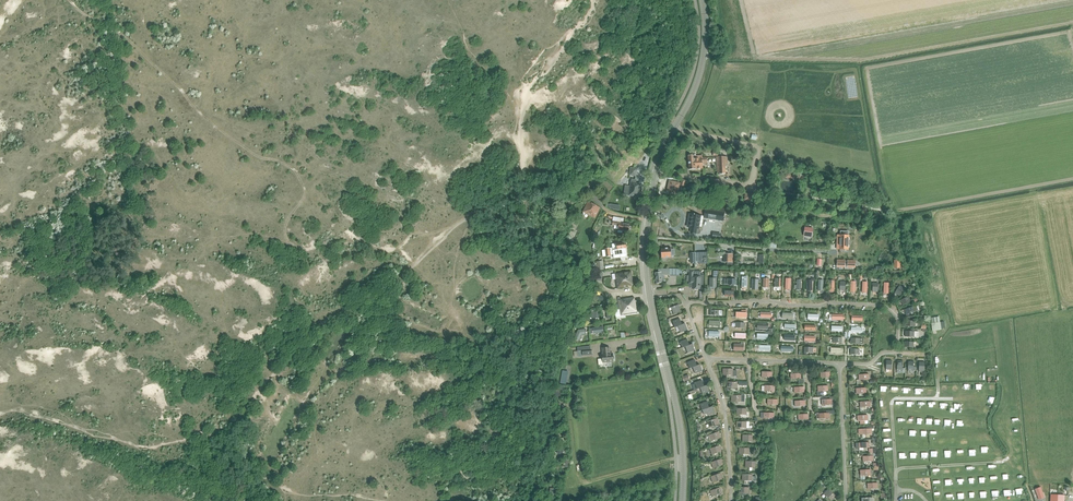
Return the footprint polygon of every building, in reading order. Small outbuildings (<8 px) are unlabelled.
[(703,168),(702,164),(707,164),(706,158),(702,158),(702,155),(693,156),(693,155),(688,156),(689,170),(703,168)] [(725,174),(725,164),(727,164),(727,157),(725,157),(722,157),(716,157),(717,173),(719,173),(719,174),(725,174)] [(600,179),(595,185),(607,196),(614,187),(607,181),(606,182),(605,181),(604,181),(603,182),(600,179)] [(631,182),(629,195),(638,197),(641,184),(635,183),(636,180),(632,179),(631,182)] [(669,181),(667,191),(677,194),(678,189),(680,183),(669,181)] [(713,195),(712,199),(718,200),(725,200),(725,192),(719,192),(718,192),(717,196),(713,195)] [(744,200),(755,201),(756,194),(745,193),(744,200)] [(583,212),(595,218),(600,208),(588,202),(583,212)] [(724,209),(705,206),(703,218),(708,219),(715,220),(716,220),(723,221),(724,209)] [(691,228),(690,232),(696,233),(697,229),(699,229),(701,218),(700,218),(701,215),(693,214),(691,228)] [(609,221),(609,223),(612,224),(612,225),(619,226),(618,230),(618,232),(622,233),(622,231),(629,232),(629,228),(630,224),(609,221)] [(813,228),(805,227),(803,236),(812,237),(813,228)] [(837,236),(837,244),(839,244),(839,249),(848,249),(848,236),(848,231),(840,231),(840,236),(837,236)] [(612,248),(610,248),(611,254),(611,255),(613,254),(613,256),(626,254),(626,249),(626,248),(626,245),(625,242),(616,244),(616,243),(612,244),(612,247),(612,248)] [(605,250),(602,251),(603,257),(608,256),(611,256),(611,255),(611,254),(610,248),(607,249),(605,249),(605,250)] [(671,257),(671,255),(673,255),(673,250),(671,250),(671,248),(661,249),(661,257),(671,257)] [(707,252),(699,252),(699,264),(707,264),(707,252)] [(733,262),(732,262),(732,257),(733,257),(733,254),(725,254),(725,262),(727,262),(727,266),(733,266),(733,263),(733,262)] [(658,273),(655,273),(657,283),(659,283),(662,282),(661,281),(665,281),(664,275),(669,275),(670,275),(670,272),(670,269),(666,269),(663,269),(658,269),(658,273)] [(688,281),(688,283),(689,283),(692,283),(692,287),(692,289),(701,289),(701,285),(703,285),(703,275),(694,275),(694,274),(694,270),(690,270),(689,270),(689,276),(688,281)] [(631,272),(612,275),(613,280),(615,279),(617,289),(629,287),(628,286),(633,285),(631,272)] [(812,280),(806,280),(806,286),(807,291),(808,291),(810,291),(812,291),(812,281),(814,281),(814,278),(812,278),(812,280)] [(897,289),(895,293),(899,296),(902,291),(904,292),(906,289),(899,285),(897,289)] [(725,296),(734,297),(734,290),(735,290),(735,288),(732,288),(731,290),(725,290),(725,296)] [(591,300),(603,301),(604,295),(600,295),(601,291),(595,291),(595,295),(592,294),(591,300)] [(903,305),(911,301),(908,296),(900,300),(903,305)] [(619,309),(615,310),(615,316),(620,315),(638,312),(636,301),(634,301),(634,297),(621,300),(620,297),(617,298),(619,309)] [(681,311),(678,305),(677,302),(668,305),(669,308),(671,307),(674,314),(681,311)] [(915,306),(904,309),(906,315),(906,314),(907,316),(909,316),(909,314),(917,311),(915,306)] [(783,313),(782,318),(788,319),(788,322),(793,322),(793,319),(793,314),(783,313)] [(939,317),(931,318),(931,323),(933,331),(941,329),(940,322),(939,317)] [(675,327),(678,326),(682,325),(680,318),(673,321),(675,327)] [(678,326),(680,332),(687,330),(685,323),(682,325),(678,326)] [(578,329),(578,330),(573,341),(576,343),(577,340),(579,341),(582,335),(586,334),(585,329),(578,329)] [(682,348),(685,347),(689,345),(687,339),(680,342),(682,348)] [(685,347),(688,353),(695,350),(693,344),(692,344),(689,345),(685,347)] [(610,347),(602,348),(603,354),(602,354),(603,358),(603,363),(614,362),(613,359),(614,358),(614,356),(613,355),(613,353),(611,353),(610,347)] [(690,368),(693,367),(697,366),(694,359),(687,362),(690,368)] [(693,367),(695,373),(702,371),(700,364),(697,366),(693,367)] [(791,374),(791,379),(798,379),(799,384),(804,384),(804,379),(801,379),(801,373),(799,373),(799,371),(793,371),(793,372),(791,372),(791,374)] [(697,389),(700,388),(704,386),(702,380),(695,383),(697,389)] [(700,388),(703,394),(710,391),(707,385),(704,386),(700,388)] [(565,390),(565,387),(561,386),(561,388),(554,388),(554,396),(561,396),(561,390),(565,390)] [(818,391),(817,391),(817,395),(820,395),(820,391),(823,391),(828,391),(828,386),(823,386),(818,386),(818,391)] [(829,399),(822,400),(822,405),(827,405),(832,405),(832,400),(835,399),(835,397),(829,397),(829,399)] [(707,401),(700,404),(702,410),(703,410),(705,409),(709,408),(707,401)] [(703,410),(702,410),(704,414),(707,413),(708,415),(715,413),(712,406),(709,408),(705,409),(703,410)] [(860,421),(860,424),(868,424),(868,415),(857,415),(857,421),(860,421)] [(707,421),(709,427),(719,424),(717,418),(707,421)] [(866,428),(858,429),(859,435),(862,434),(872,434),(872,429),(874,429),(874,426),(866,426),(866,428)] [(709,435),(711,441),(720,438),(718,432),(709,435)] [(563,443),(567,442),(566,437),(561,438),(561,441),(557,442),(558,443),(560,443),(560,445),(563,445),(563,443)] [(558,453),(563,454),(564,448),(568,449),(568,447),(560,445),(559,447),(558,446),(557,446),(556,449),(558,449),(557,452),(558,452),(558,453)] [(710,449),(712,455),(722,451),(720,445),(710,449)] [(870,456),(863,456),(863,462),(868,461),(873,461),(873,456),(877,456),(877,453),(873,453),(870,453),(870,456)] [(711,462),(713,468),(723,465),(721,459),(711,462)] [(746,461),(745,467),(749,468),(749,471),(752,471),(752,468),(755,468),(756,462),(751,461),(750,461),(746,461)] [(711,477),(713,483),(722,479),(720,473),(711,477)] [(550,487),(549,493),(553,494),(552,496),(555,497),(556,492),(557,492),(558,491),(558,489),(558,488),(555,487),(555,488),(550,487)] [(739,487),(739,493),(740,493),(740,495),(745,495),(748,495),(748,494),(749,494),(749,487),(745,487),(743,487),(739,487)] [(1044,498),(1040,487),(1035,489),(1039,500),(1044,498)] [(710,491),(712,497),(722,494),(720,488),(710,491)] [(824,494),(831,500),(836,496),(828,489),(824,494)]
